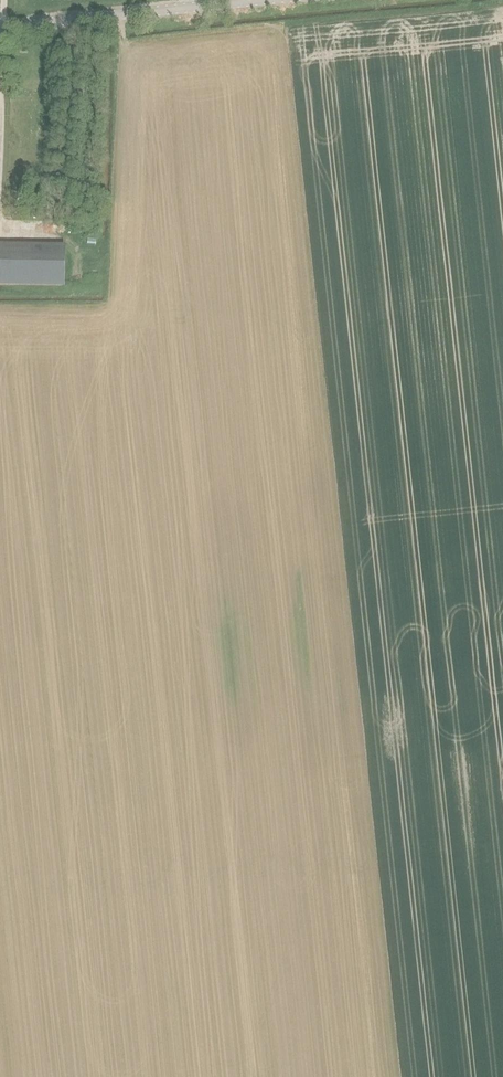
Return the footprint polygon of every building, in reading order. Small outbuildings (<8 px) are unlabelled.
[(66,287),(66,245),(6,245),(6,256),(0,256),(0,286),(66,287)]
